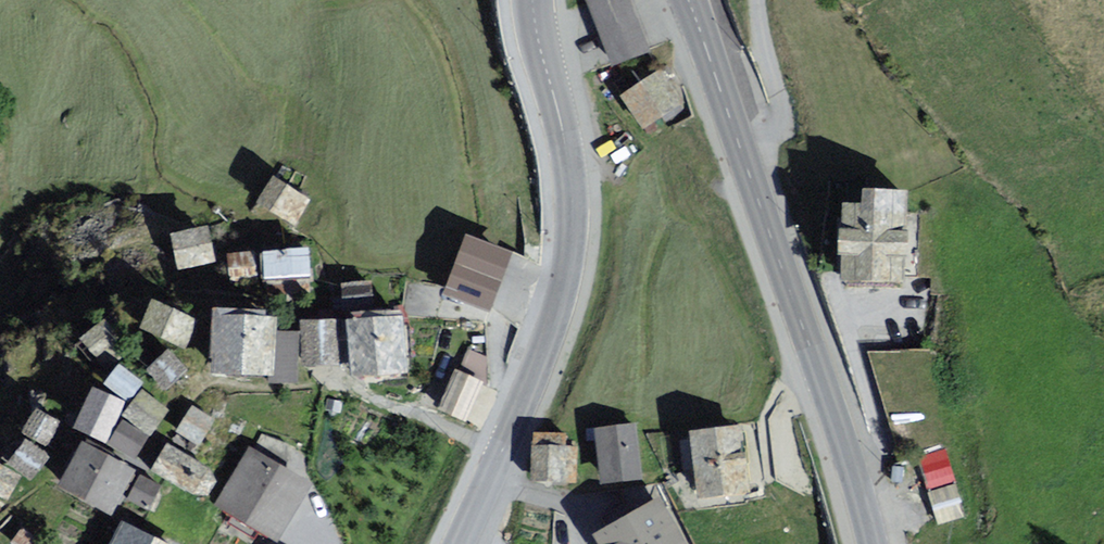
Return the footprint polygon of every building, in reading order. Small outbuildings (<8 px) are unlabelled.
[(586,8),(609,65),(644,51),(623,0),(604,0),(586,8)] [(677,106),(656,72),(627,89),(647,124),(677,106)] [(308,206),(274,186),(259,211),(293,231),(308,206)] [(893,281),(899,198),(844,194),(838,277),(893,281)] [(197,233),(167,238),(173,269),(202,264),(197,233)] [(507,258),(470,242),(450,287),(487,303),(507,258)] [(300,253),(258,256),(261,279),(302,276),(300,253)] [(248,258),(220,260),(222,285),(250,283),(248,258)] [(197,321),(154,304),(144,328),(187,345),(197,321)] [(270,376),(271,319),(214,317),(213,374),(270,376)] [(399,318),(355,320),(358,375),(402,372),(399,318)] [(123,349),(104,322),(83,336),(102,363),(123,349)] [(337,323),(308,323),(309,365),(338,364),(337,323)] [(486,366),(491,351),(469,343),(464,358),(486,366)] [(182,370),(169,355),(150,371),(163,386),(182,370)] [(137,380),(122,368),(110,384),(125,396),(137,380)] [(476,386),(452,376),(438,410),(462,420),(476,386)] [(28,402),(52,414),(61,394),(37,383),(28,402)] [(121,403),(94,392),(79,428),(106,439),(121,403)] [(141,395),(130,416),(155,430),(166,409),(141,395)] [(211,421),(194,411),(179,433),(197,444),(211,421)] [(57,423),(39,412),(27,430),(45,442),(57,423)] [(126,426),(114,446),(135,458),(147,438),(126,426)] [(640,476),(635,426),(596,430),(601,480),(640,476)] [(741,429),(688,434),(694,493),(747,488),(741,429)] [(237,449),(215,440),(207,460),(229,468),(237,449)] [(48,457),(26,443),(11,464),(34,479),(48,457)] [(578,445),(532,446),(533,484),(579,483),(578,445)] [(214,472),(167,447),(154,471),(201,496),(214,472)] [(131,471),(85,448),(66,485),(112,508),(131,471)] [(312,486),(250,452),(221,506),(282,540),(312,486)] [(956,504),(945,461),(919,467),(930,511),(956,504)] [(0,466),(0,494),(7,497),(17,474),(0,466)] [(156,488),(142,480),(133,496),(147,504),(156,488)] [(652,502),(587,536),(592,543),(674,543),(652,502)] [(126,526),(117,543),(160,543),(126,526)]
